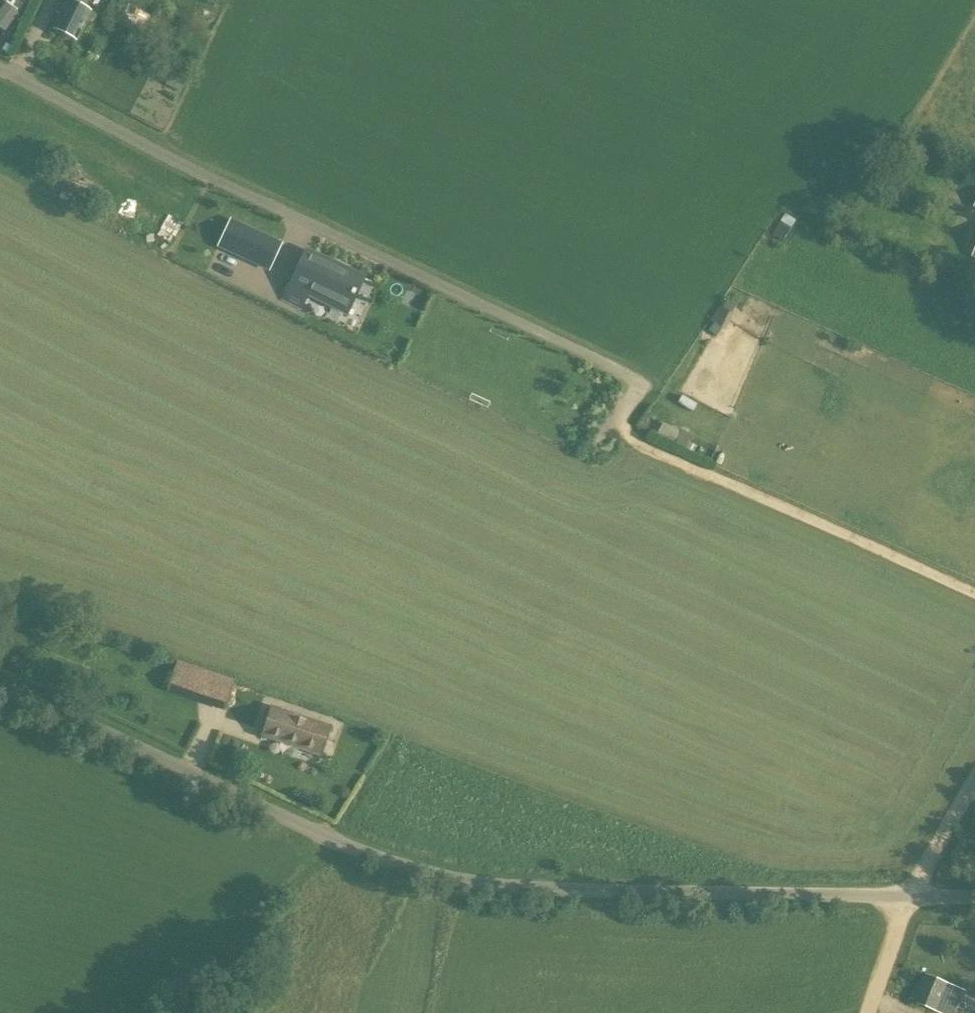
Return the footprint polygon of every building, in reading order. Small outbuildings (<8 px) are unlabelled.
[(18,11),(26,0),(3,0),(18,11)] [(88,0),(67,0),(66,2),(62,0),(56,13),(60,15),(53,30),(76,41),(89,13),(83,10),(88,0)] [(280,244),(268,238),(256,264),(268,270),(280,244)] [(299,309),(306,294),(345,312),(361,278),(307,253),(284,302),(299,309)] [(724,331),(734,315),(722,308),(712,324),(724,331)] [(200,697),(209,671),(194,666),(185,692),(200,697)] [(329,728),(289,714),(270,708),(260,736),(319,757),(329,728)] [(965,991),(924,974),(913,1002),(940,1012),(956,1012),(965,991)]
